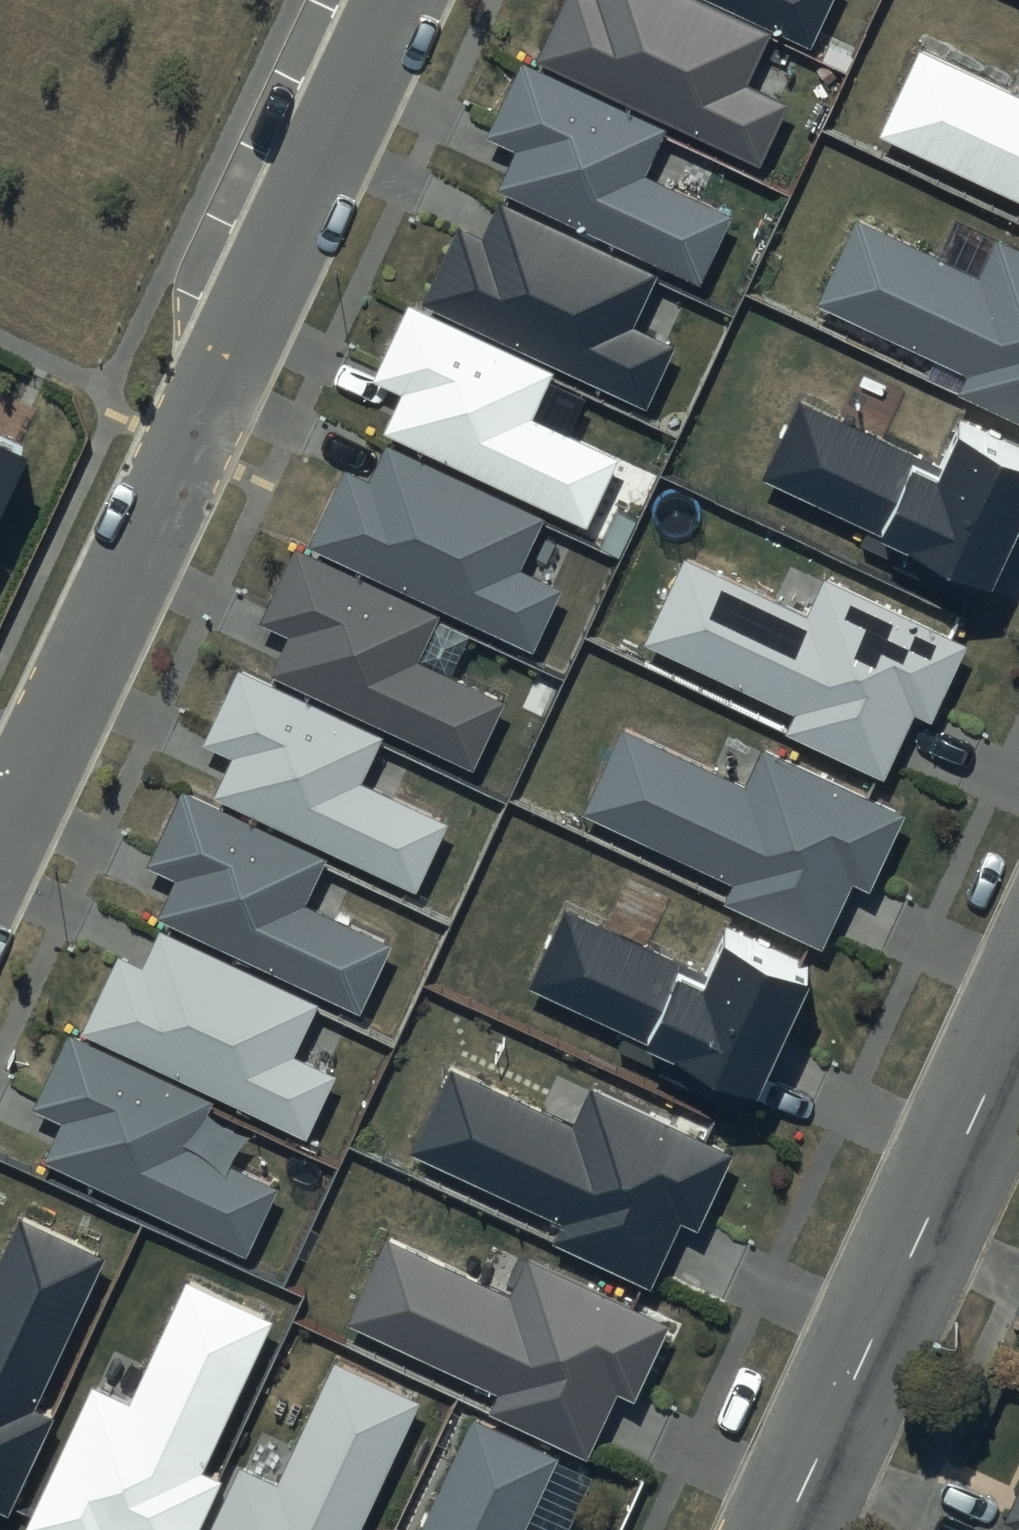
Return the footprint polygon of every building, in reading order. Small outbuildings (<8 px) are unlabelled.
[(693,0),(569,0),(540,62),(758,164),(785,106),(746,88),(770,36),(693,0)] [(810,48),(832,0),(705,0),(810,48)] [(920,51),(880,136),(1018,201),(1018,97),(920,51)] [(667,132),(522,64),(487,139),(517,153),(499,192),(700,286),(732,218),(646,178),(667,132)] [(657,277),(499,205),(482,242),(458,231),(423,306),(646,408),(673,348),(633,330),(657,277)] [(858,224),(819,308),(968,377),(959,395),(1018,423),(1018,250),(997,239),(978,280),(858,224)] [(550,375),(409,309),(374,384),(401,397),(382,437),(585,531),(618,462),(529,420),(550,375)] [(801,401),(763,482),(991,588),(1018,528),(1018,453),(957,424),(938,465),(801,401)] [(0,421),(0,479),(22,431),(0,421)] [(308,548),(535,653),(564,591),(521,572),(544,522),(386,449),(370,484),(344,472),(308,548)] [(440,618),(295,549),(260,623),(291,637),(271,678),(474,772),(506,705),(418,664),(440,618)] [(806,617),(684,560),(644,645),(797,717),(787,736),(884,781),(914,718),(931,726),(969,646),(824,579),(806,617)] [(382,740),(238,674),(204,747),(232,760),(213,800),(416,895),(447,828),(360,788),(382,740)] [(743,787),(622,730),(582,814),(734,886),(725,905),(821,951),(852,886),(870,895),(906,818),(761,749),(743,787)] [(326,861),(183,795),(149,868),(176,881),(157,921),(361,1016),(391,949),(304,909),(326,861)] [(704,975),(566,911),(528,993),(753,1097),(814,967),(726,927),(704,975)] [(316,1008),(160,935),(143,971),(118,960),(82,1037),(307,1142),(337,1078),(292,1057),(316,1008)] [(212,1105),(69,1039),(35,1112),(62,1125),(43,1165),(247,1260),(278,1193),(190,1153),(212,1105)] [(453,1074),(415,1156),(562,1224),(553,1245),(650,1290),(680,1225),(696,1232),(732,1155),(591,1090),(573,1130),(453,1074)] [(19,1219),(0,1260),(0,1512),(7,1516),(52,1421),(33,1412),(104,1258),(19,1219)] [(389,1245),(351,1327),(498,1395),(488,1416),(586,1461),(616,1396),(632,1404),(668,1327),(527,1262),(509,1301),(389,1245)] [(185,1282),(127,1406),(91,1389),(26,1529),(196,1529),(217,1484),(199,1475),(270,1322),(185,1282)] [(334,1363),(277,1487),(241,1470),(213,1529),(360,1529),(420,1403),(334,1363)] [(472,1422),(422,1529),(528,1529),(559,1462),(472,1422)] [(1004,1524),(1013,1528),(1012,1529),(1018,1529),(1018,1488),(1004,1524)]
